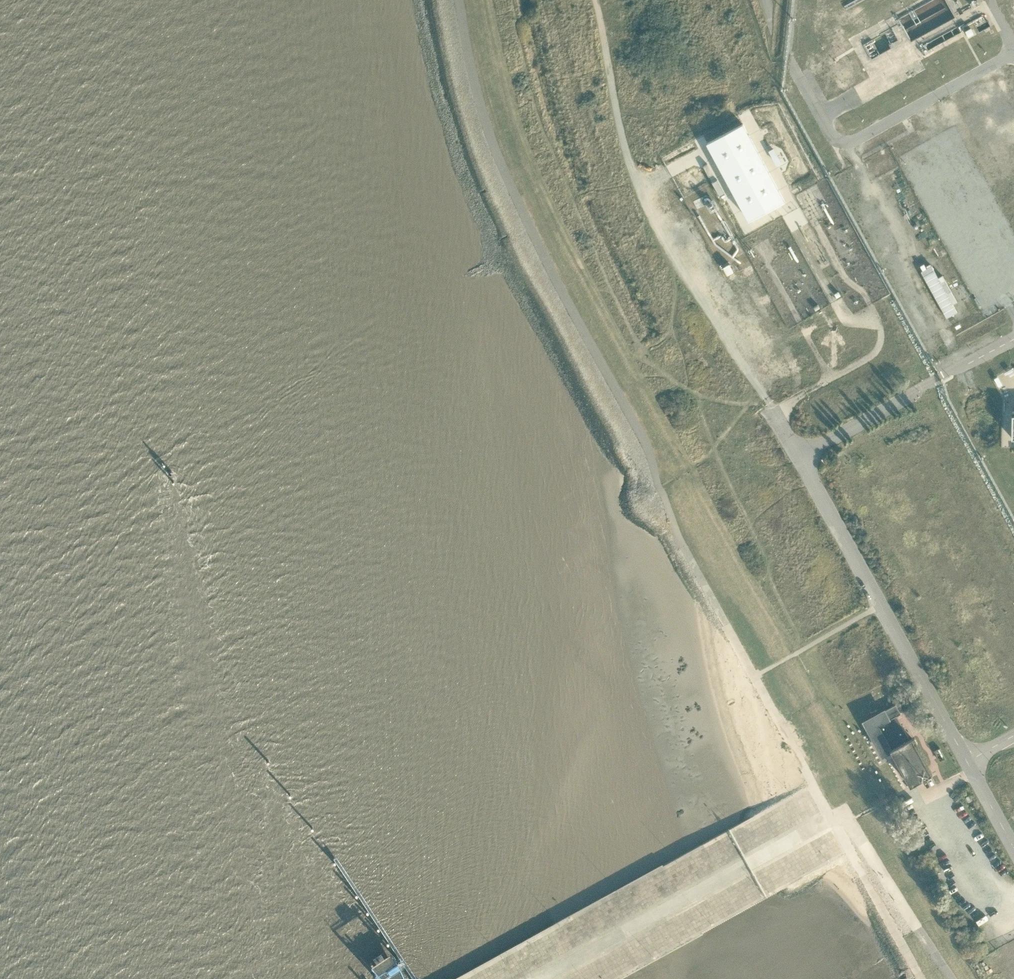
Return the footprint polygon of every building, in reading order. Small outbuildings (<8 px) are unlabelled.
[(851,16),(855,24),(869,17),(864,9),(851,16)] [(785,201),(743,122),(707,141),(748,220),(785,201)] [(782,162),(774,148),(769,151),(777,165),(782,162)] [(725,193),(718,180),(713,183),(720,196),(725,193)] [(734,272),(730,264),(724,268),(727,275),(734,272)] [(939,277),(933,266),(927,269),(924,264),(921,266),(924,271),(922,272),(947,318),(957,312),(954,305),(959,302),(944,274),(939,277)] [(886,709),(864,721),(883,755),(893,749),(913,786),(933,774),(913,738),(910,739),(897,715),(900,713),(896,705),(887,710),(886,709)]
